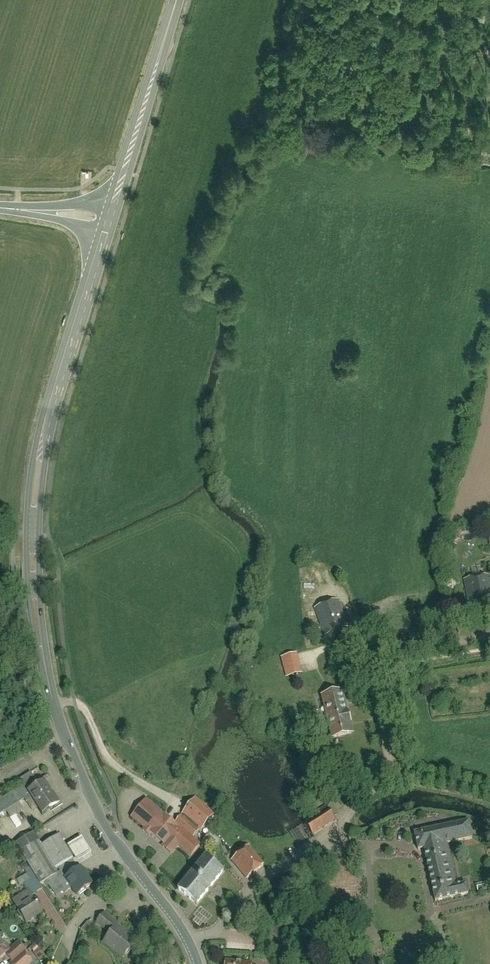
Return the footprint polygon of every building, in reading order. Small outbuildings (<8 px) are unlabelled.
[(460,580),(465,613),(487,610),(482,577),(460,580)] [(311,611),(320,637),(338,631),(329,605),(311,611)] [(277,659),(282,678),(298,674),(293,655),(277,659)] [(315,696),(327,739),(346,734),(333,691),(315,696)] [(36,817),(53,807),(40,784),(27,791),(24,787),(32,782),(26,774),(15,781),(20,788),(0,800),(0,816),(3,814),(7,821),(21,813),(17,806),(26,800),(36,817)] [(158,847),(168,856),(176,847),(186,857),(195,848),(170,824),(143,801),(128,818),(159,845),(158,847)] [(192,801),(180,814),(198,832),(210,819),(192,801)] [(320,806),(295,824),(304,841),(329,824),(320,806)] [(187,823),(180,830),(189,839),(196,832),(187,823)] [(455,888),(447,848),(469,844),(465,823),(408,834),(412,855),(421,853),(431,906),(457,901),(467,899),(465,886),(455,888)] [(211,845),(218,842),(213,833),(206,837),(211,845)] [(80,837),(62,848),(55,837),(38,848),(29,834),(12,845),(38,885),(55,873),(54,871),(67,862),(69,865),(90,852),(80,837)] [(231,860),(246,878),(261,865),(246,848),(231,860)] [(205,856),(178,890),(197,905),(224,872),(205,856)] [(66,878),(78,895),(93,884),(80,867),(66,878)] [(13,901),(26,921),(42,911),(29,891),(13,901)] [(115,936),(106,948),(125,963),(141,943),(121,927),(122,926),(106,913),(98,923),(115,936)] [(2,950),(13,963),(26,963),(33,957),(17,938),(8,945),(0,935),(0,951),(2,950)] [(41,944),(32,949),(37,959),(47,954),(41,944)]
